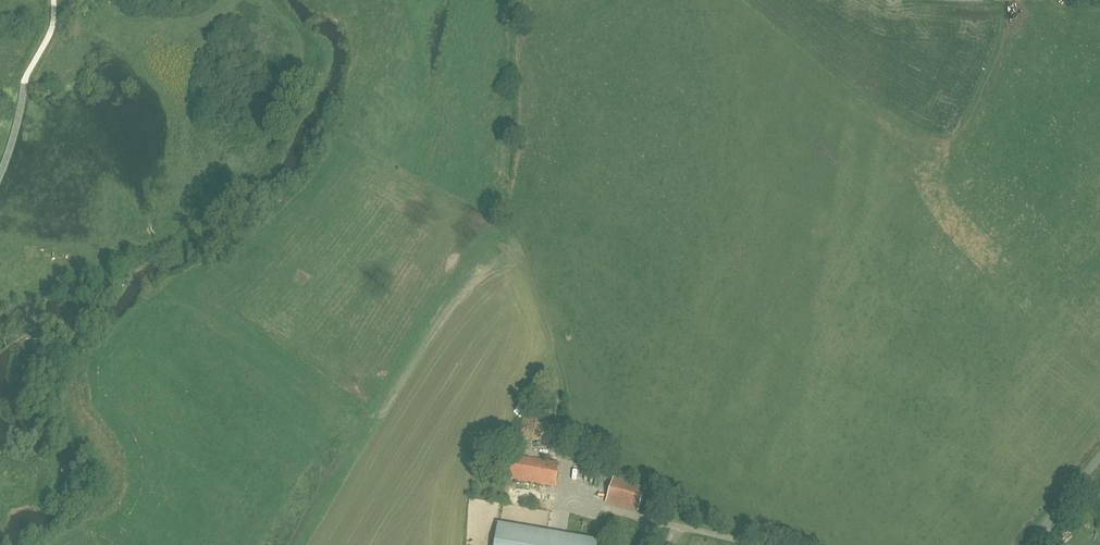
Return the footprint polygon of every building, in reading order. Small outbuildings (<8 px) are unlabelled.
[(560,462),(514,454),(510,478),(556,486),(560,462)] [(646,486),(614,476),(606,502),(638,511),(646,486)]
